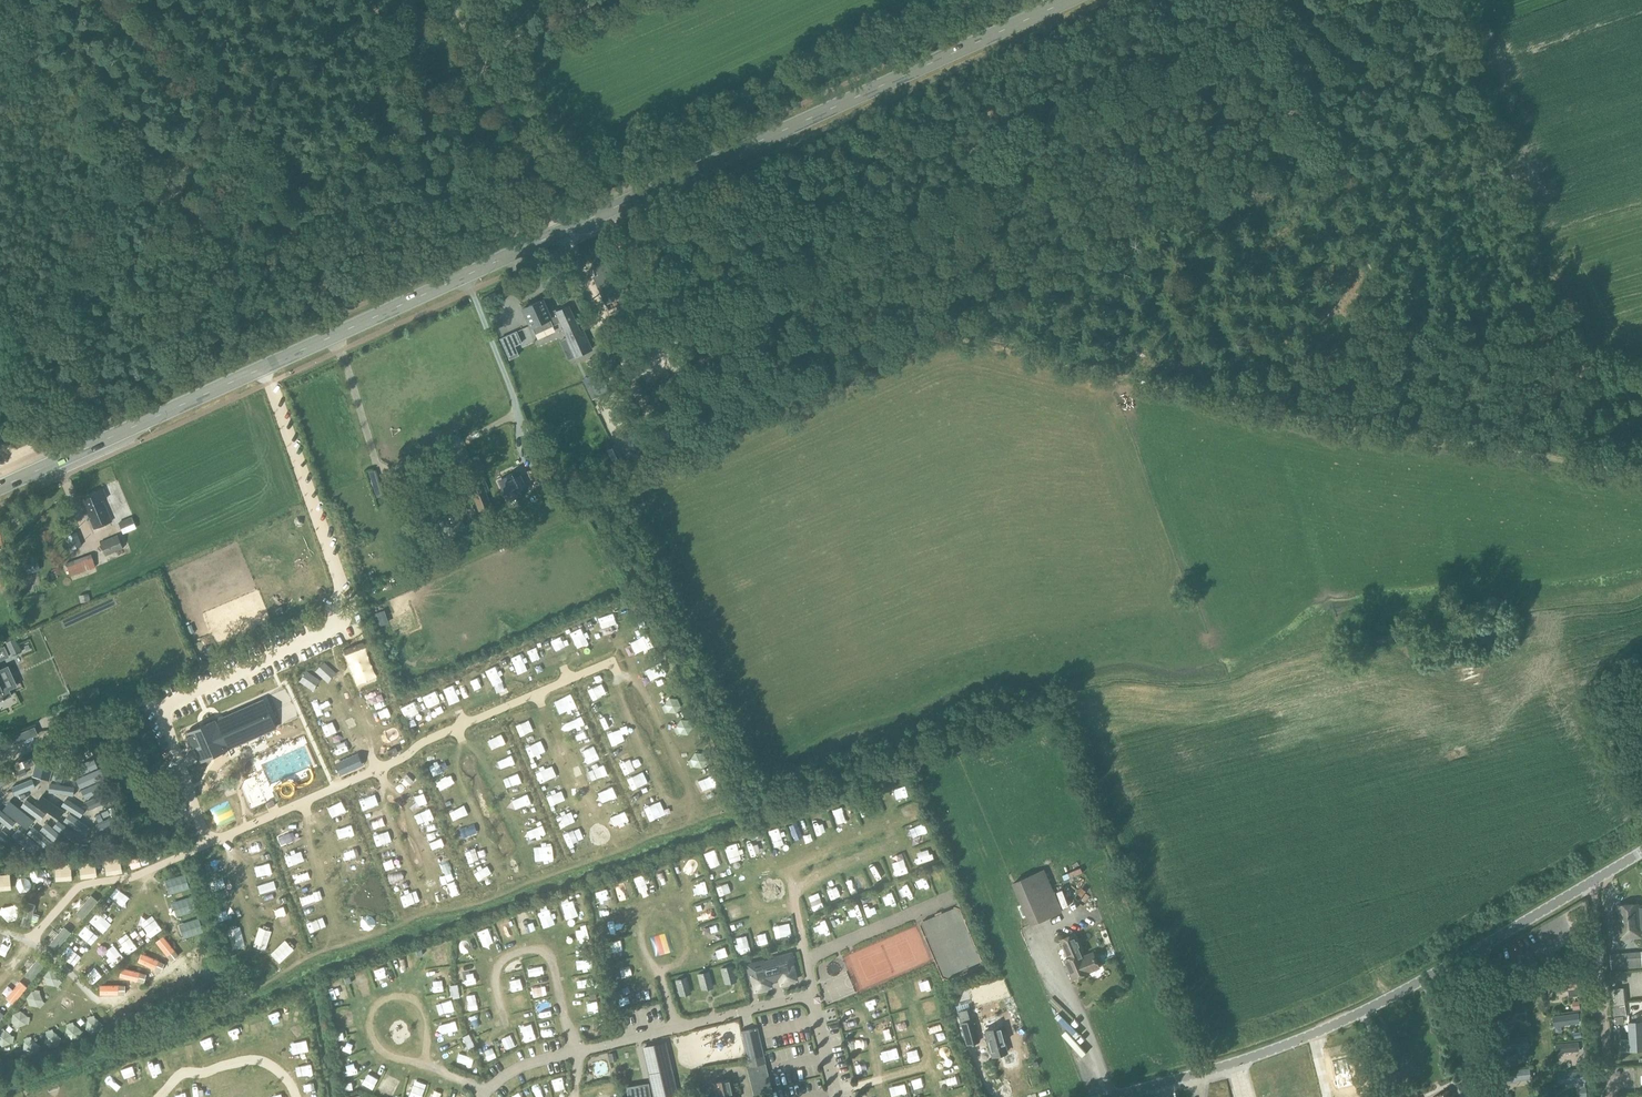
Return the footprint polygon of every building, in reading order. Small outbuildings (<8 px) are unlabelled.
[(595,267),(606,292),(620,286),(609,261),(595,267)] [(531,327),(531,326),(535,334),(561,323),(568,338),(566,339),(575,358),(591,351),(583,331),(579,333),(568,307),(549,315),(542,300),(523,308),(531,327)] [(509,334),(500,339),(509,359),(519,355),(509,334)] [(508,478),(501,481),(503,486),(502,486),(508,499),(509,498),(526,490),(519,473),(513,476),(512,474),(508,476),(508,478)] [(107,497),(103,488),(81,498),(94,528),(112,521),(103,499),(107,497)] [(456,509),(438,518),(446,535),(464,527),(459,516),(456,509)] [(137,528),(132,516),(118,522),(123,534),(137,528)] [(117,535),(100,542),(106,556),(123,548),(117,535)] [(91,554),(66,562),(70,576),(96,567),(91,554)] [(15,638),(6,642),(12,655),(21,651),(15,638)] [(3,697),(10,694),(8,689),(0,671),(0,699),(3,697)] [(188,735),(187,735),(188,737),(189,737),(192,745),(191,745),(192,747),(193,747),(199,761),(210,757),(209,756),(228,748),(225,743),(260,727),(263,733),(276,728),(271,717),(269,718),(261,700),(223,717),(223,715),(214,719),(215,720),(187,733),(188,735)] [(12,752),(11,740),(0,741),(1,752),(12,752)] [(355,755),(338,763),(343,773),(360,766),(355,755)] [(67,769),(74,789),(94,781),(87,761),(67,769)] [(19,786),(21,767),(15,766),(13,786),(19,786)] [(33,786),(36,769),(26,767),(23,784),(33,786)] [(60,784),(51,790),(64,811),(74,804),(60,784)] [(126,786),(128,795),(138,793),(135,784),(126,786)] [(19,798),(17,788),(0,791),(0,802),(19,798)] [(37,813),(44,818),(51,808),(28,793),(22,802),(18,799),(11,808),(31,822),(37,813)] [(856,800),(859,810),(868,807),(865,797),(856,800)] [(22,817),(4,803),(0,809),(0,812),(17,824),(22,817)] [(134,816),(147,813),(145,805),(133,808),(134,816)] [(92,825),(112,817),(108,808),(88,816),(92,825)] [(61,811),(54,821),(77,838),(85,827),(61,811)] [(788,835),(801,833),(799,821),(786,823),(788,835)] [(37,823),(32,829),(40,837),(46,832),(37,823)] [(915,825),(920,838),(926,835),(922,823),(915,825)] [(27,826),(21,832),(37,849),(43,843),(27,826)] [(3,829),(0,832),(0,836),(12,851),(18,847),(21,852),(28,846),(14,829),(7,834),(3,829)] [(748,857),(759,854),(754,836),(743,839),(748,857)] [(926,859),(935,854),(929,841),(919,846),(926,859)] [(711,851),(699,854),(701,866),(714,863),(711,851)] [(680,868),(691,872),(695,862),(683,858),(680,868)] [(69,872),(62,860),(50,866),(58,878),(69,872)] [(661,867),(649,871),(652,882),(664,879),(661,867)] [(1044,869),(1013,882),(1031,925),(1063,912),(1044,869)] [(169,892),(187,886),(182,873),(164,879),(169,892)] [(638,876),(628,881),(634,895),(644,891),(638,876)] [(860,876),(850,881),(854,892),(865,887),(860,876)] [(689,885),(693,897),(705,894),(701,881),(689,885)] [(614,902),(624,899),(618,883),(608,886),(614,902)] [(39,904),(39,891),(29,891),(30,904),(39,904)] [(107,903),(115,895),(111,891),(103,898),(107,903)] [(78,913),(84,919),(100,901),(93,895),(78,913)] [(174,912),(192,909),(190,897),(172,899),(174,912)] [(818,912),(820,906),(806,900),(803,906),(818,912)] [(701,904),(705,915),(711,913),(708,902),(701,904)] [(0,920),(14,919),(13,904),(0,906),(0,919),(0,920)] [(1638,906),(1638,904),(1618,906),(1619,908),(1614,908),(1616,933),(1641,931),(1641,906),(1638,906)] [(722,922),(733,919),(729,906),(717,910),(722,922)] [(93,921),(99,911),(95,908),(88,918),(93,921)] [(24,912),(21,925),(32,927),(35,914),(24,912)] [(705,927),(709,936),(720,932),(716,922),(705,927)] [(598,927),(601,940),(614,938),(612,925),(598,927)] [(50,945),(57,951),(73,932),(66,927),(50,945)] [(728,943),(745,937),(741,927),(724,932),(728,943)] [(764,928),(752,931),(757,949),(768,946),(764,928)] [(775,942),(785,941),(783,929),(774,930),(775,942)] [(654,956),(667,953),(662,933),(649,936),(654,956)] [(1084,957),(1075,934),(1061,940),(1069,958),(1065,960),(1073,979),(1090,971),(1089,968),(1099,964),(1094,953),(1084,957)] [(179,956),(163,936),(156,942),(172,962),(179,956)] [(709,948),(713,961),(729,956),(725,943),(709,948)] [(746,964),(749,974),(751,973),(754,987),(770,983),(769,981),(780,978),(780,980),(795,976),(792,963),(794,962),(792,952),(746,964)] [(165,964),(142,954),(138,962),(161,972),(165,964)] [(1616,956),(1617,969),(1641,967),(1641,954),(1616,956)] [(106,962),(109,967),(119,960),(116,955),(106,962)] [(27,975),(34,980),(48,961),(41,956),(27,975)] [(731,965),(722,968),(725,979),(734,976),(731,965)] [(827,974),(836,972),(835,965),(826,966),(827,974)] [(146,974),(122,968),(119,977),(144,983),(146,974)] [(444,971),(432,972),(433,984),(445,984),(444,971)] [(708,971),(699,974),(701,985),(711,982),(708,971)] [(686,977),(676,980),(679,991),(689,988),(686,977)] [(1549,991),(1578,989),(1577,977),(1548,979),(1549,991)] [(329,993),(341,988),(337,978),(325,982),(329,993)] [(997,995),(1007,991),(1002,980),(992,984),(997,995)] [(8,998),(15,1004),(28,988),(21,982),(8,998)] [(458,984),(450,985),(453,998),(460,997),(458,984)] [(125,986),(100,985),(100,995),(125,995),(125,986)] [(1625,1002),(1624,987),(1612,988),(1614,1003),(1625,1002)] [(622,990),(609,992),(611,1005),(625,1003),(622,990)] [(680,1003),(684,1015),(696,1011),(692,999),(680,1003)] [(1627,1015),(1625,1002),(1614,1003),(1614,1008),(1613,1008),(1614,1017),(1627,1015)] [(1524,1003),(1501,1005),(1503,1023),(1512,1022),(1511,1013),(1525,1011),(1524,1003)] [(790,1006),(778,1008),(780,1019),(792,1017),(790,1006)] [(630,1011),(613,1015),(616,1028),(635,1024),(634,1021),(651,1017),(648,1007),(630,1011)] [(979,1042),(970,1008),(958,1012),(960,1022),(966,1045),(979,1042)] [(755,1024),(767,1022),(765,1011),(753,1013),(755,1024)] [(1579,1013),(1552,1016),(1554,1027),(1580,1023),(1579,1013)] [(1621,1028),(1620,1016),(1611,1017),(1612,1028),(1621,1028)] [(598,1029),(598,1019),(589,1019),(589,1030),(598,1029)] [(1622,1041),(1622,1049),(1631,1049),(1631,1050),(1641,1050),(1641,1023),(1629,1023),(1630,1040),(1622,1041)] [(1007,1052),(1000,1026),(985,1030),(992,1056),(1007,1052)] [(757,1027),(741,1031),(740,1031),(748,1067),(765,1063),(757,1027)] [(335,1033),(336,1040),(344,1039),(343,1032),(335,1033)] [(468,1049),(475,1046),(469,1033),(462,1037),(468,1049)] [(1528,1036),(1501,1039),(1502,1050),(1529,1047),(1528,1036)] [(1579,1042),(1556,1044),(1557,1053),(1579,1051),(1579,1042)] [(645,1052),(648,1052),(654,1078),(655,1078),(657,1084),(655,1085),(658,1096),(662,1096),(673,1094),(670,1081),(669,1082),(667,1075),(671,1074),(664,1043),(644,1048),(645,1052)] [(1347,1058),(1332,1061),(1338,1089),(1353,1085),(1347,1058)] [(602,1060),(590,1062),(592,1075),(604,1073),(602,1060)] [(1517,1080),(1531,1079),(1530,1068),(1503,1071),(1504,1083),(1517,1082),(1517,1080)] [(1585,1070),(1558,1072),(1559,1084),(1586,1081),(1585,1070)] [(713,1083),(716,1096),(735,1096),(734,1094),(733,1094),(729,1079),(713,1083)] [(343,1083),(345,1091),(353,1089),(352,1082),(343,1083)] [(1451,1095),(1456,1093),(1453,1088),(1436,1096),(1452,1096),(1451,1095)]
